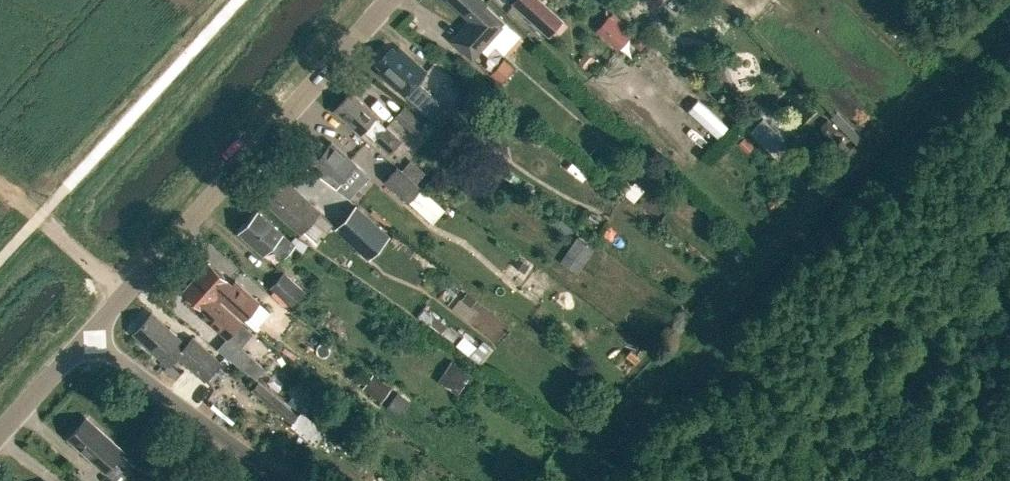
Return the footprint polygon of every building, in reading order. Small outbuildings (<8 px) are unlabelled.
[(484,0),(449,0),(471,20),(453,40),(473,58),(506,21),(486,4),(487,3),(484,0)] [(563,19),(542,0),(516,0),(513,3),(549,36),(563,19)] [(619,49),(632,34),(610,14),(596,29),(619,49)] [(396,51),(391,47),(378,62),(382,66),(378,70),(428,115),(440,102),(417,82),(426,72),(399,48),(396,51)] [(586,52),(578,61),(586,68),(594,59),(586,52)] [(500,83),(512,70),(502,60),(490,73),(500,83)] [(399,140),(385,128),(386,126),(375,117),(377,115),(351,93),(335,110),(362,134),(365,130),(374,139),(388,152),(399,140)] [(699,99),(689,110),(718,137),(728,125),(699,99)] [(416,135),(425,123),(405,104),(395,116),(416,135)] [(762,119),(751,131),(771,149),(782,137),(762,119)] [(327,148),(314,136),(298,153),(321,173),(319,176),(336,188),(348,176),(345,174),(355,163),(331,142),(327,148)] [(408,200),(420,187),(398,167),(386,181),(408,200)] [(305,231),(322,211),(281,175),(262,197),(294,224),(295,223),(305,231)] [(420,187),(408,200),(420,211),(432,198),(420,187)] [(337,228),(360,248),(379,226),(355,206),(337,228)] [(284,257),(295,244),(283,233),(284,233),(258,210),(239,232),(264,255),(272,246),(284,257)] [(557,216),(552,223),(557,227),(562,221),(557,216)] [(594,249),(577,237),(567,251),(584,263),(594,249)] [(196,276),(221,298),(244,318),(259,301),(235,280),(232,284),(208,262),(196,276)] [(292,306),(306,291),(284,271),(270,287),(292,306)] [(241,322),(218,301),(221,298),(196,276),(183,291),(207,312),(204,316),(228,337),(241,322)] [(467,293),(462,299),(471,306),(476,299),(467,293)] [(178,355),(205,380),(221,362),(193,337),(187,344),(152,313),(134,333),(169,365),(178,355)] [(480,364),(494,348),(483,340),(477,347),(464,336),(456,345),(480,364)] [(241,346),(230,357),(256,377),(265,367),(241,346)] [(252,388),(292,422),(291,423),(316,443),(324,433),(300,413),(259,380),(252,388)] [(96,429),(85,419),(68,438),(116,480),(124,471),(113,462),(124,451),(98,427),(96,429)]
